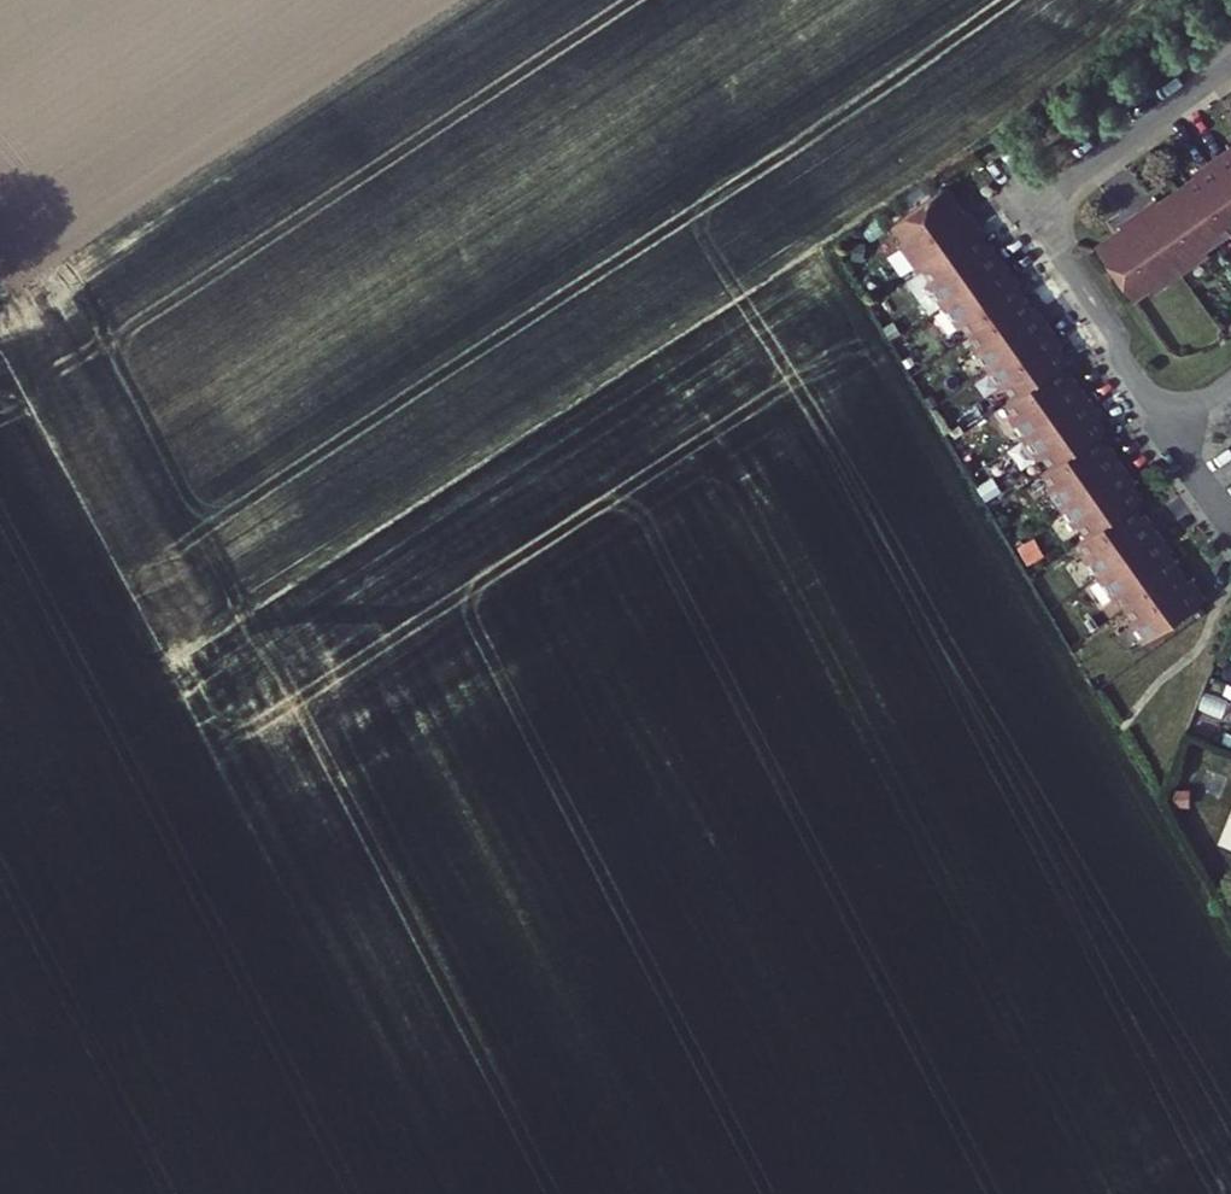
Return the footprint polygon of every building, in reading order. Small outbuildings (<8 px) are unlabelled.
[(1223,153),(1218,147),(1179,173),(1183,179),(1145,205),(1141,198),(1103,223),(1108,229),(1081,247),(1115,298),(1132,287),(1135,291),(1192,253),(1189,248),(1216,231),(1219,235),(1230,227),(1230,147),(1223,153)] [(943,185),(893,220),(904,236),(900,239),(919,268),(924,264),(931,275),(927,278),(959,323),(963,320),(979,342),(974,345),(1004,387),(1008,383),(1016,394),(1008,400),(1015,411),(1011,414),(1040,455),(1045,452),(1052,463),(1044,469),(1052,480),(1047,483),(1077,525),(1081,521),(1089,532),(1080,538),(1088,549),(1084,552),(1116,597),(1120,594),(1135,616),(1131,619),(1146,640),(1206,597),(1192,578),(1186,582),(1166,553),(1172,548),(1145,511),(1139,515),(1130,503),(1138,497),(1130,485),(1136,480),(1109,442),(1102,446),(1094,434),(1102,428),(1093,416),(1100,411),(1072,372),(1066,377),(1058,365),(1066,358),(1057,346),(1063,342),(1036,303),(1029,308),(1012,283),(1018,279),(992,241),(986,246),(974,229),(980,224),(967,206),(961,211),(943,185)]
